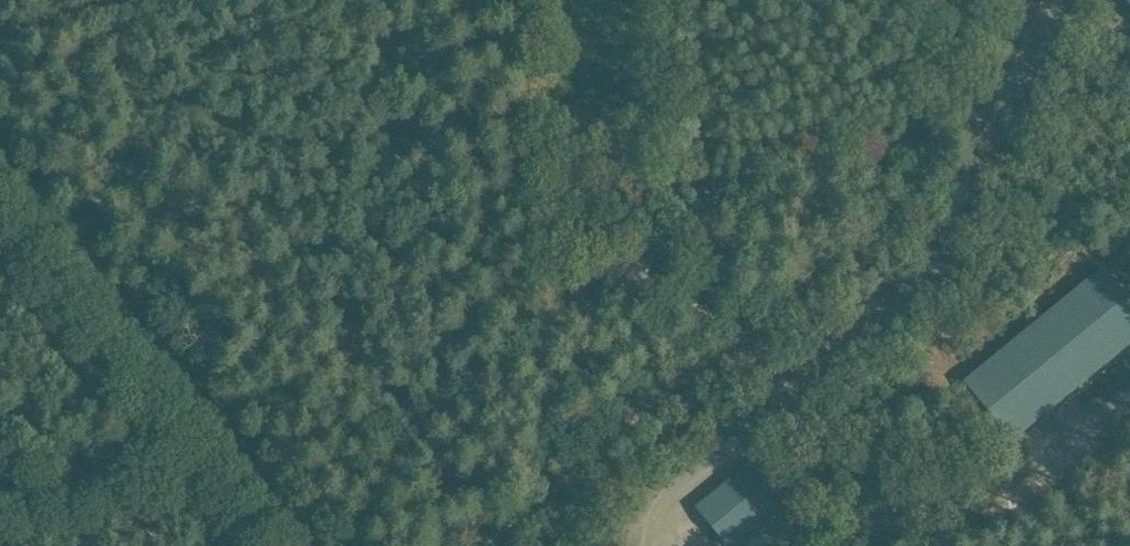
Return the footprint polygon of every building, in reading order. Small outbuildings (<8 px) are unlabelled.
[(1015,442),(1129,347),(1129,299),(1103,267),(965,381),(1015,442)] [(728,545),(730,545),(790,499),(758,459),(697,508),(728,545)]
